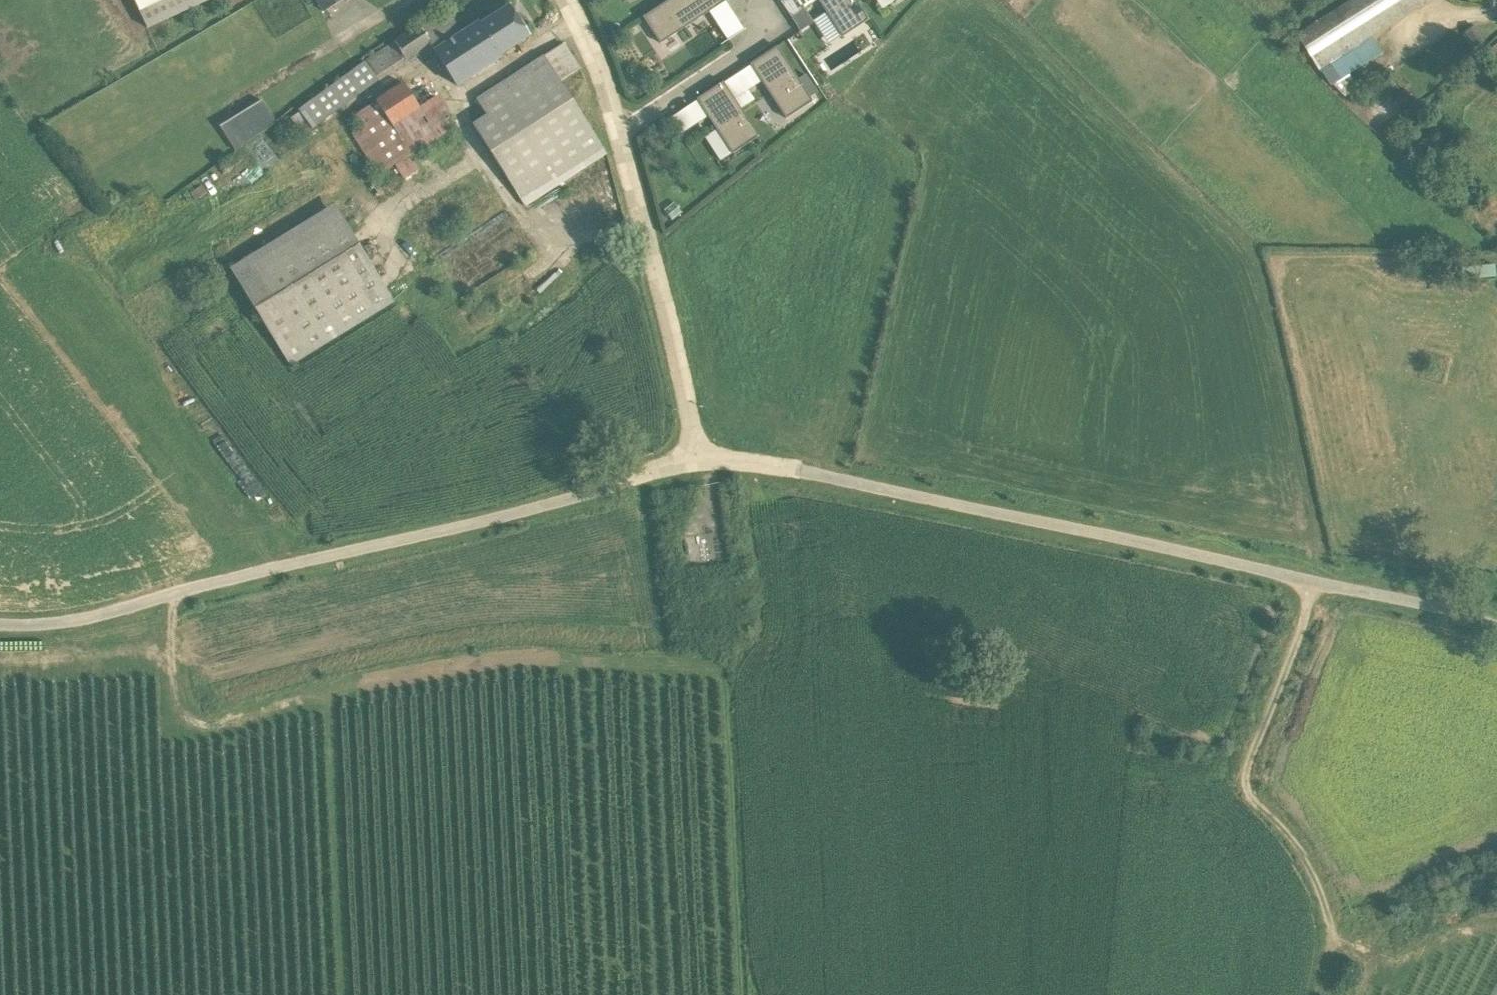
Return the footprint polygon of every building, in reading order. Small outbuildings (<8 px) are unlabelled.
[(146,30),(209,0),(133,0),(146,30)] [(322,13),(342,0),(314,0),(322,13)] [(725,1),(725,0),(669,0),(642,18),(659,45),(707,13),(726,41),(743,30),(724,2),(725,1)] [(854,0),(782,0),(779,2),(799,32),(812,23),(803,10),(817,1),(841,38),(868,20),(854,0)] [(1342,100),(1355,91),(1346,78),(1361,68),(1361,67),(1379,55),(1369,40),(1432,0),(1352,0),(1293,37),(1316,74),(1317,73),(1328,89),(1330,88),(1342,100)] [(455,85),(508,49),(527,36),(525,32),(527,30),(520,20),(518,22),(508,7),(461,33),(447,12),(430,23),(428,19),(393,40),(393,42),(364,61),(364,62),(297,110),(298,112),(289,119),(296,128),(305,122),(312,130),(377,82),(430,47),(455,85)] [(1482,42),(1472,27),(1459,37),(1470,53),(1482,45),(1481,44),(1482,42)] [(560,82),(578,70),(561,44),(475,100),(484,115),(470,125),(519,200),(534,192),(551,182),(554,185),(605,154),(560,82)] [(1476,61),(1483,70),(1496,58),(1496,44),(1476,61)] [(797,80),(776,48),(749,65),(749,66),(723,84),(740,110),(754,101),(747,92),(761,83),(785,120),(811,102),(809,98),(817,93),(805,75),(797,80)] [(452,130),(442,113),(447,109),(438,95),(418,107),(401,83),(375,100),(373,102),(352,117),(359,127),(350,134),(377,176),(393,166),(403,180),(419,169),(412,157),(452,130)] [(757,137),(722,83),(696,100),(696,101),(669,119),(679,135),(707,117),(731,154),(757,137)] [(1411,103),(1403,91),(1388,102),(1386,100),(1367,115),(1381,133),(1408,112),(1406,108),(1411,103)] [(274,123),(261,101),(219,127),(234,151),(235,151),(274,123)] [(393,302),(333,205),(228,269),(289,367),(391,304),(393,302)]
